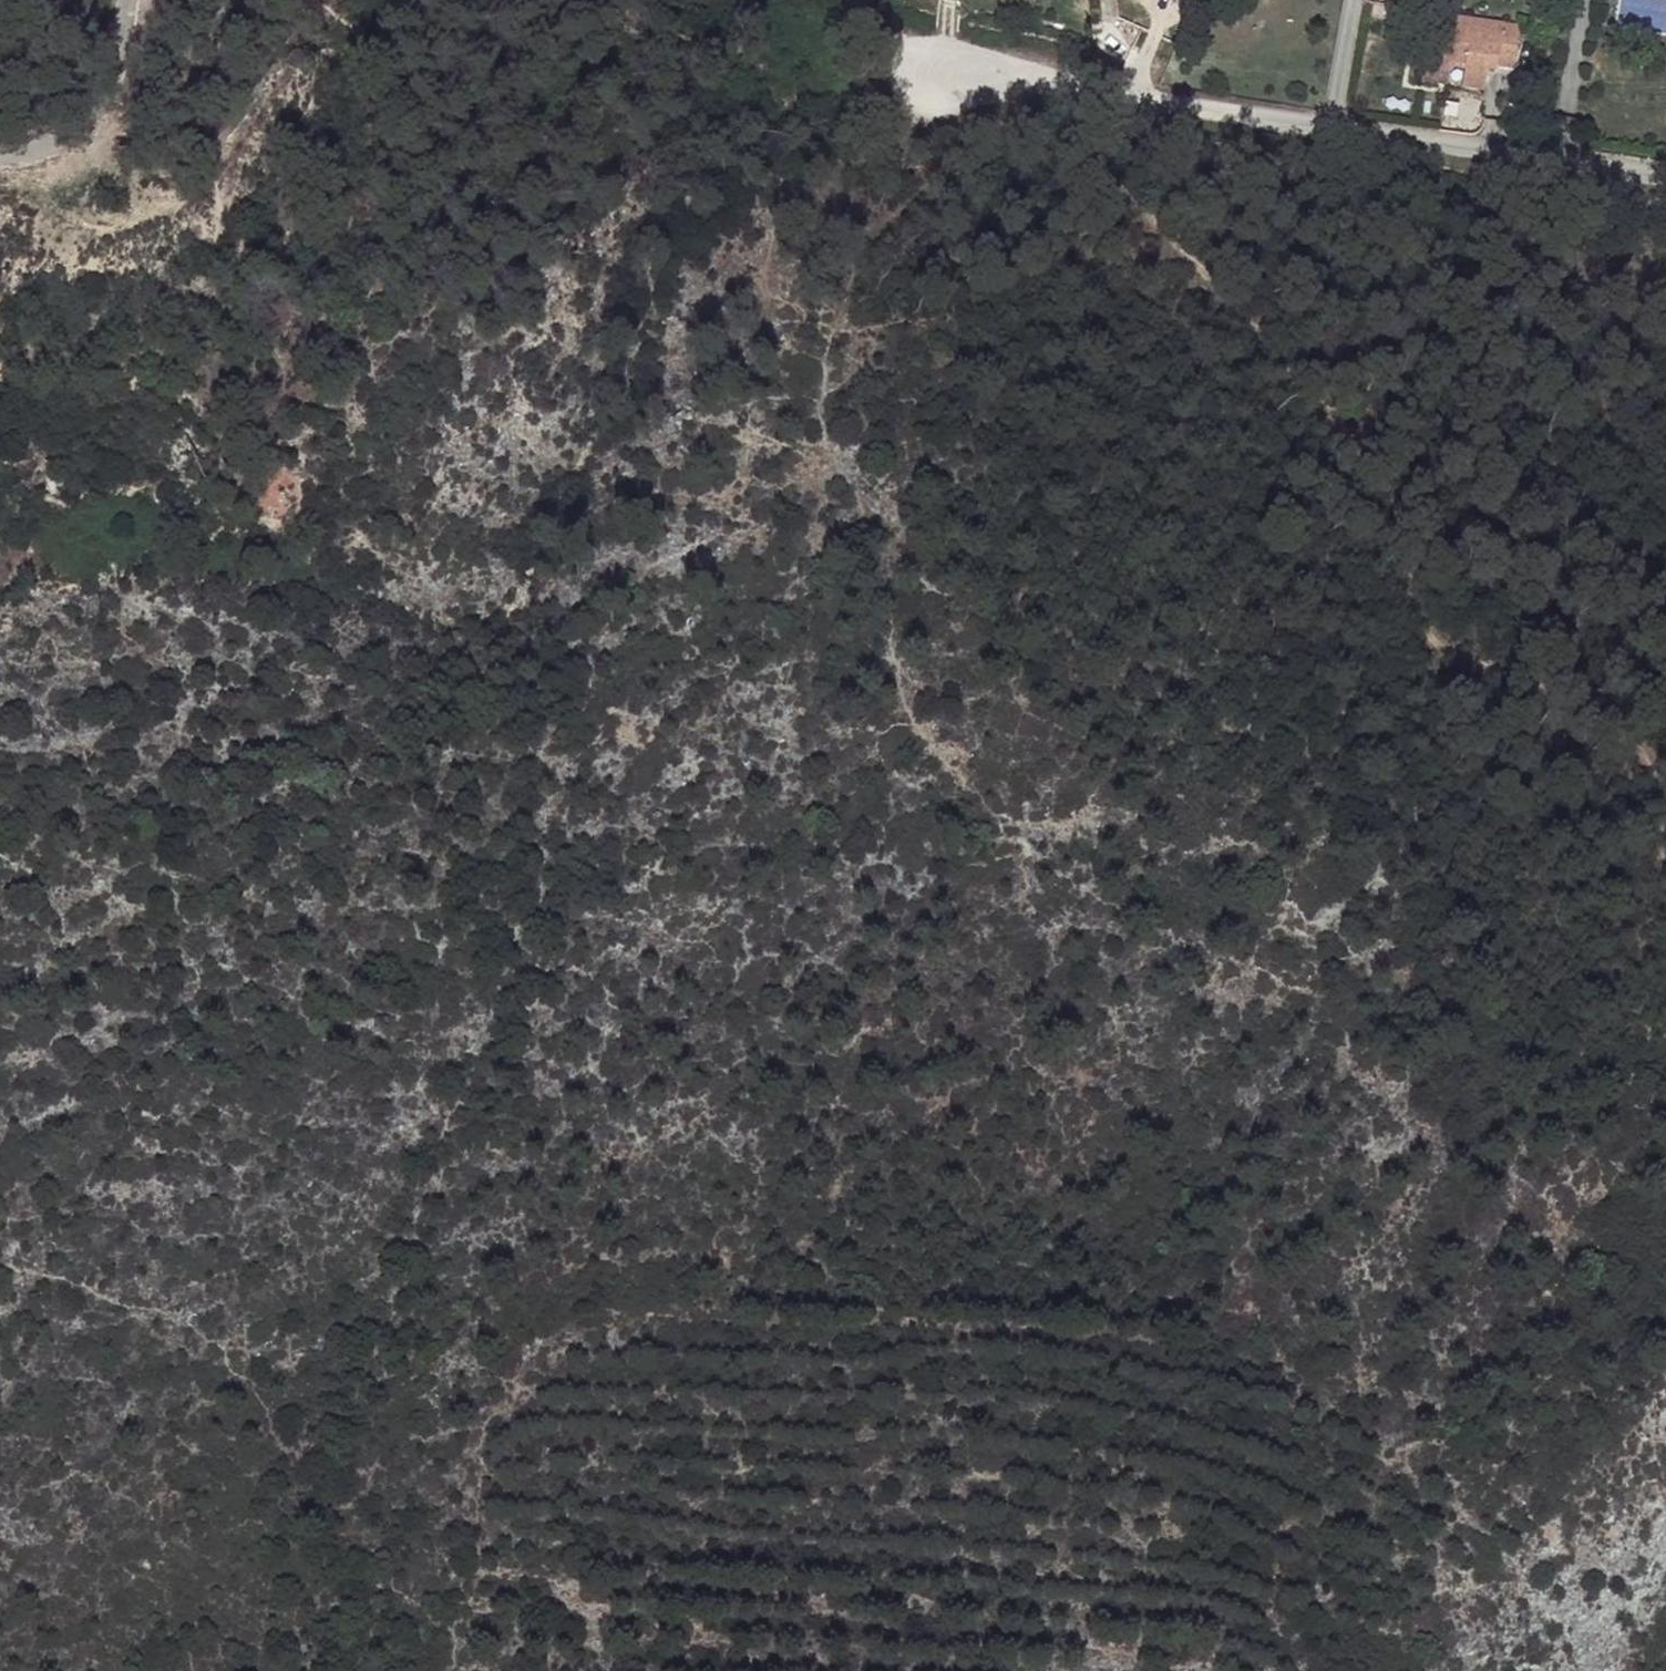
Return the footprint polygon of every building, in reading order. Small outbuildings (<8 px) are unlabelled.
[(1464,73),(1483,75),(1484,66),(1485,59),(1493,60),(1493,66),(1512,69),(1519,25),(1447,16),(1445,35),(1428,33),(1423,67),(1450,71),(1451,62),(1465,64),(1464,73)] [(1451,62),(1450,71),(1464,73),(1465,64),(1451,62)] [(1483,75),(1464,73),(1461,88),(1480,90),(1483,75)]
